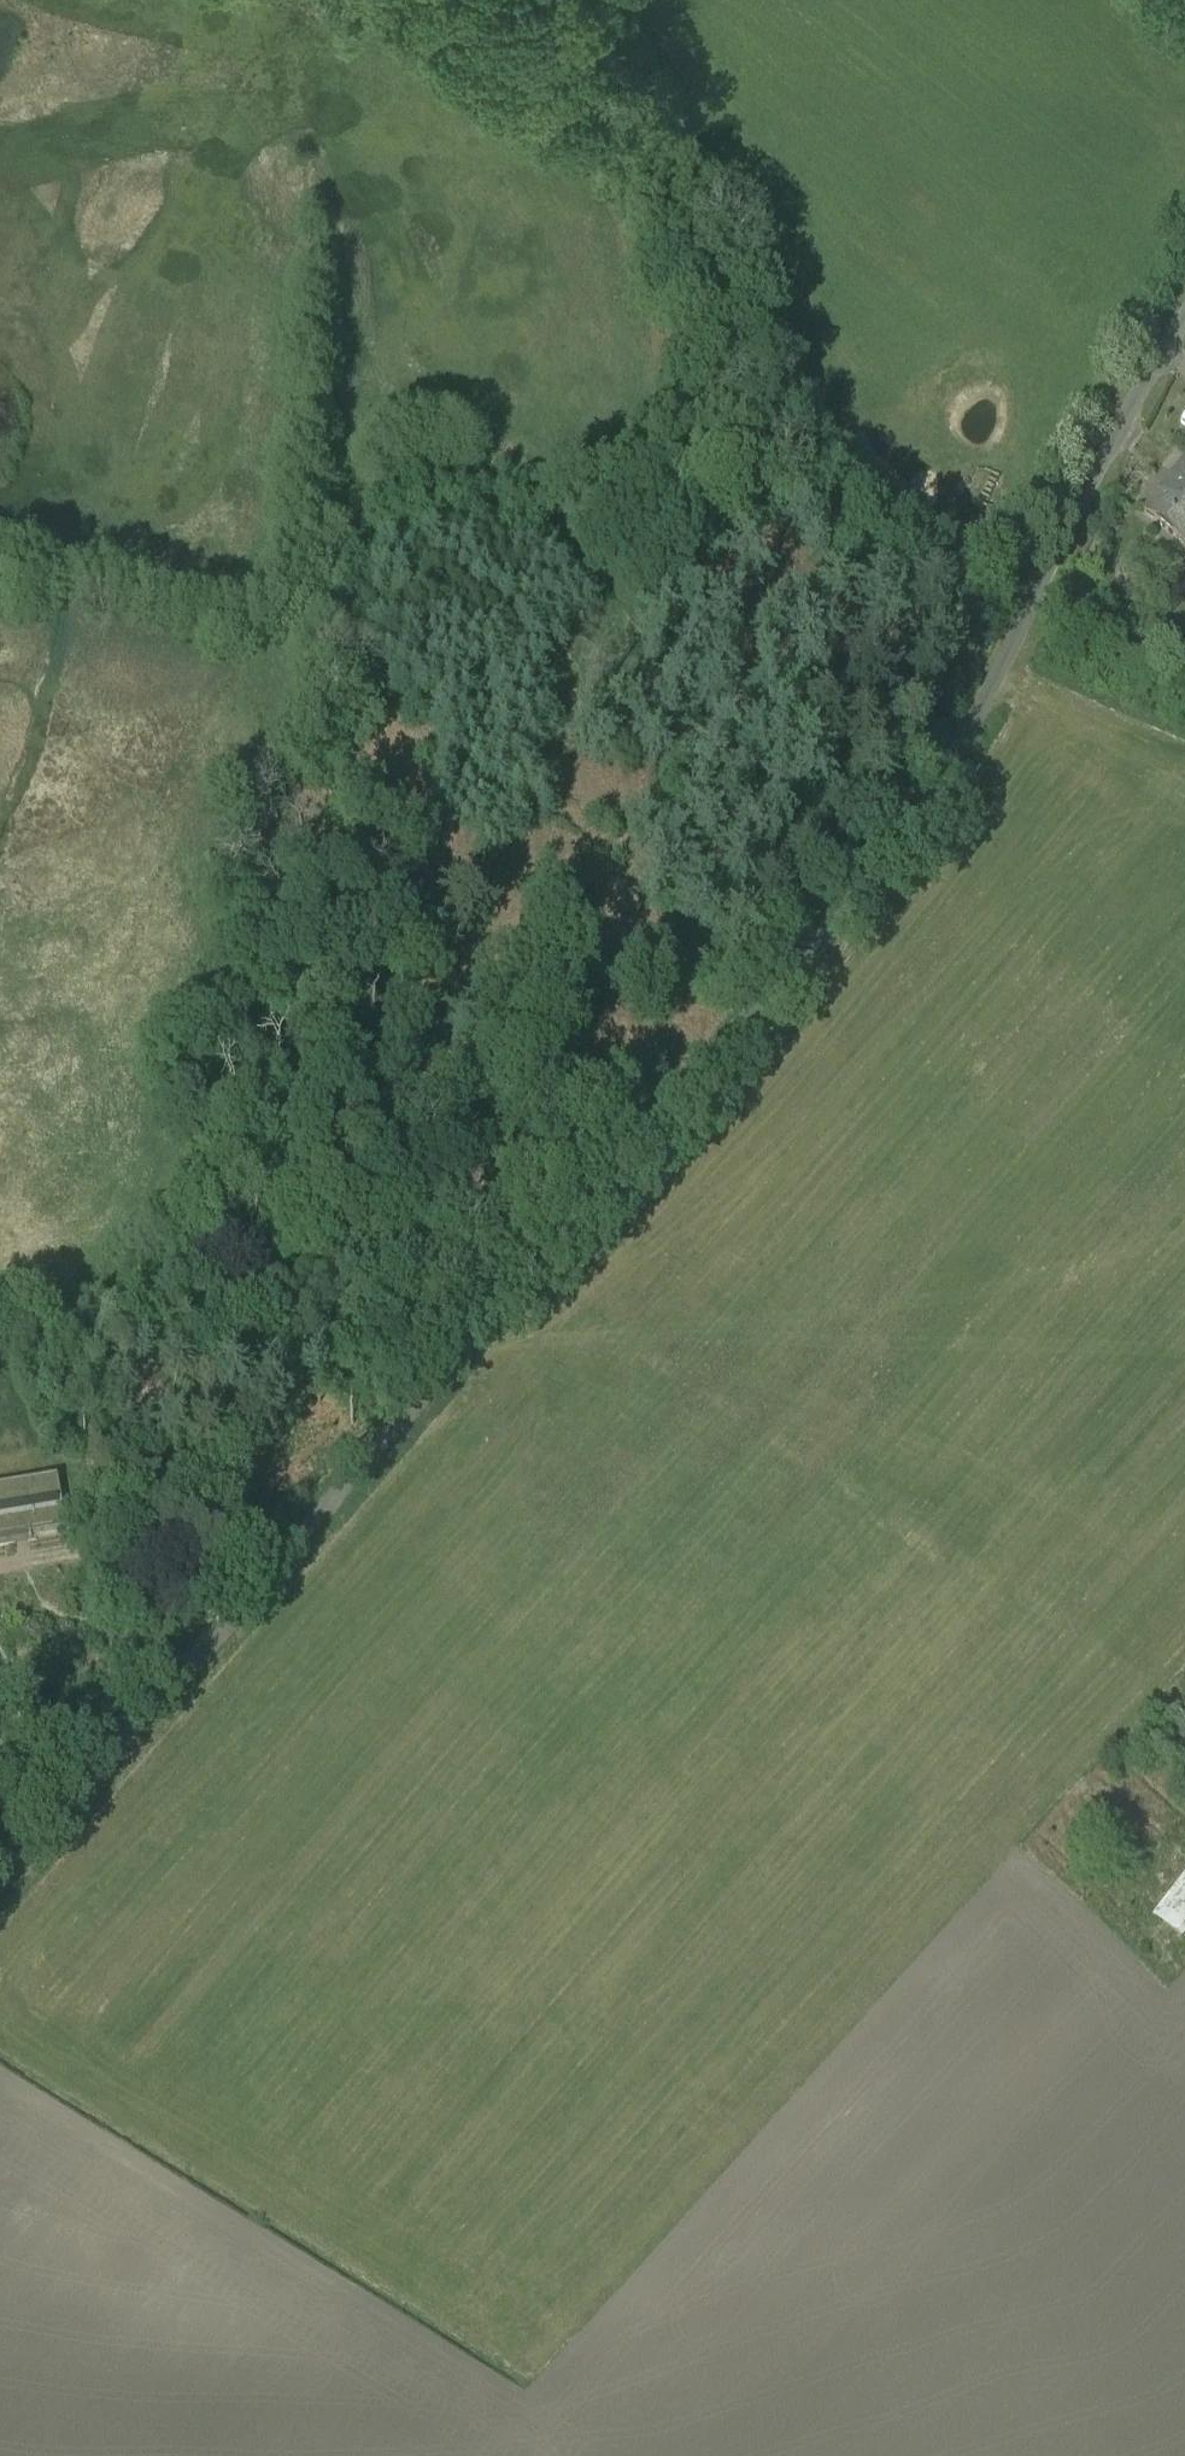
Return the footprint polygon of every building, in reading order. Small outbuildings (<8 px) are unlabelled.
[(1144,512),(1184,547),(1184,458),(1160,489),(1161,490),(1144,512)] [(1010,517),(983,503),(972,525),(1000,539),(1010,517)] [(576,992),(571,987),(565,994),(570,999),(576,992)] [(0,1485),(0,1539),(14,1537),(13,1530),(26,1527),(28,1535),(67,1528),(58,1476),(0,1485)]
